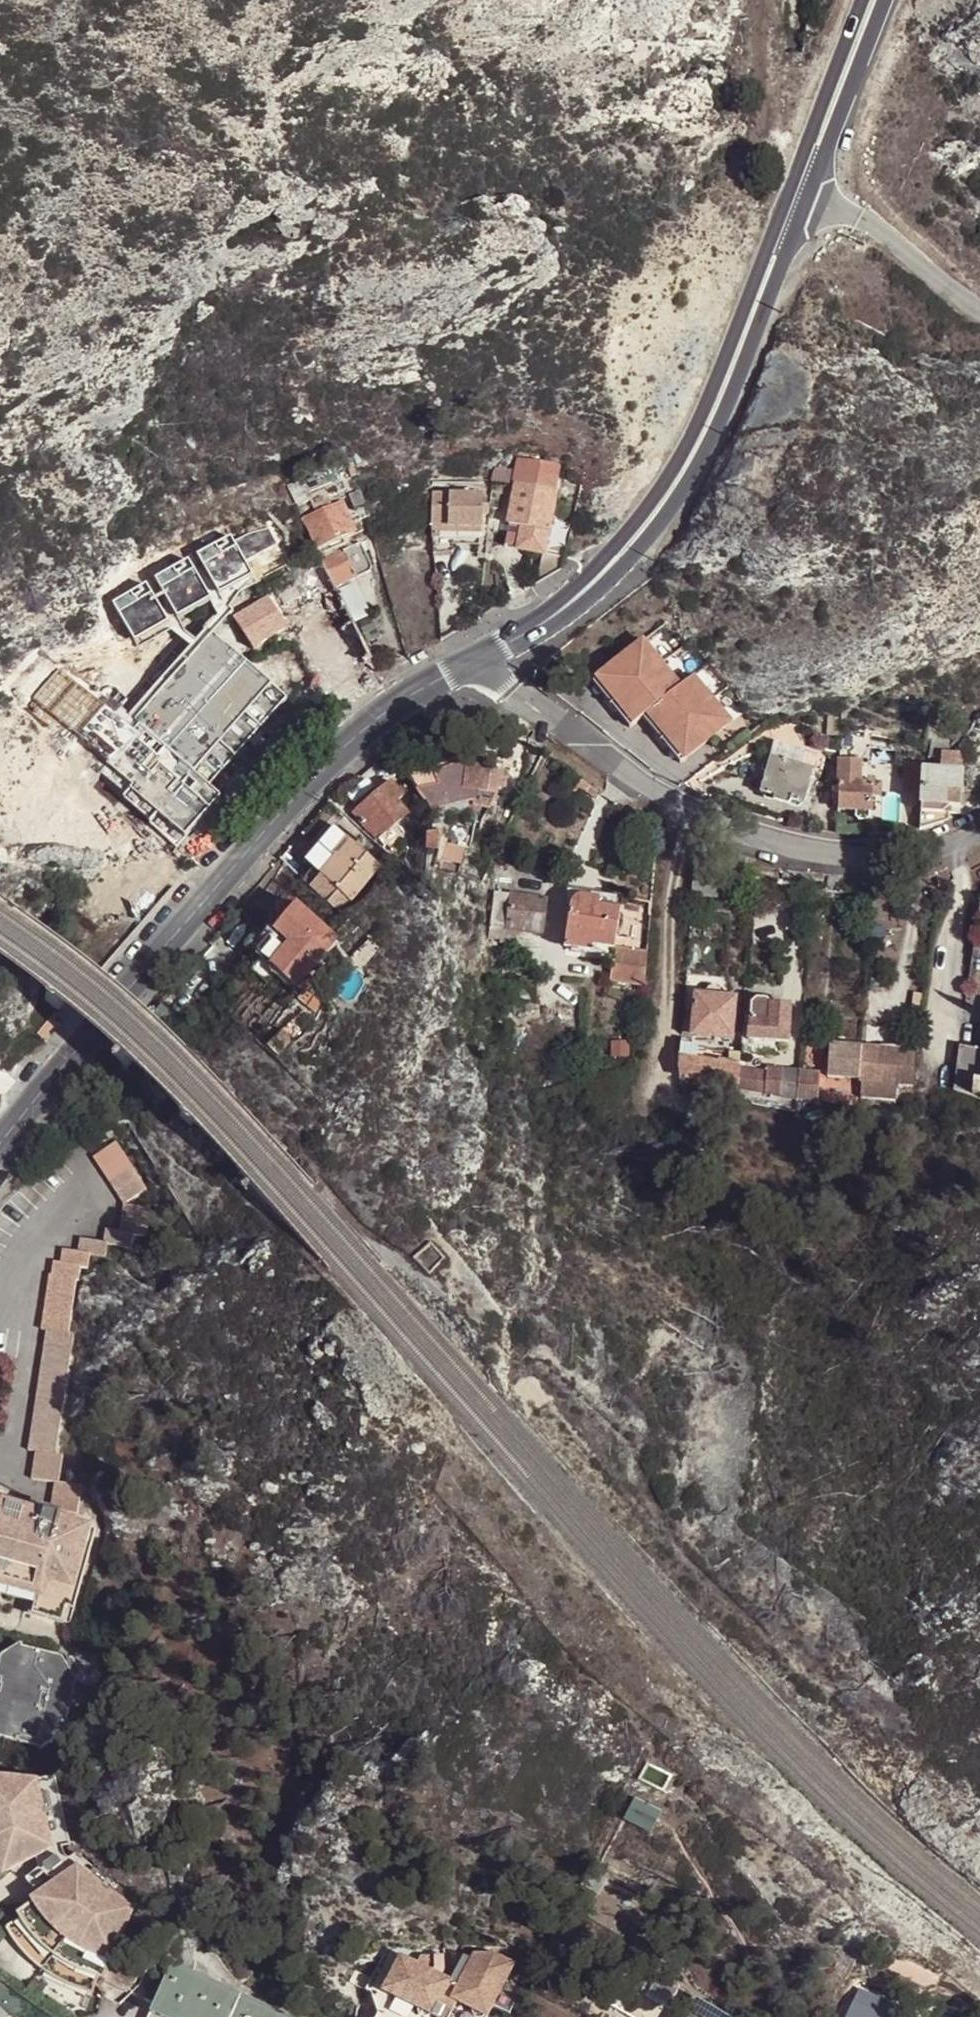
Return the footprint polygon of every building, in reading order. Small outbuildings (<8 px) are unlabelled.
[(556,464),(513,457),(509,481),(513,482),(505,526),(519,529),(515,550),(540,555),(543,538),(556,464)] [(489,480),(504,482),(506,469),(491,467),(489,480)] [(299,480),(304,492),(332,480),(327,469),(299,480)] [(339,482),(331,487),(334,492),(342,488),(339,482)] [(285,488),(292,503),(299,500),(292,484),(285,488)] [(427,531),(430,551),(448,550),(448,543),(448,527),(479,528),(480,492),(429,490),(427,531)] [(301,518),(314,549),(352,533),(338,501),(301,518)] [(519,529),(505,526),(501,548),(515,550),(519,529)] [(448,527),(448,543),(478,543),(479,528),(448,527)] [(233,536),(228,538),(242,564),(255,557),(257,560),(263,557),(261,553),(274,547),(265,529),(246,533),(235,540),(233,536)] [(558,569),(567,534),(558,533),(556,541),(543,538),(540,555),(535,583),(558,569)] [(362,537),(356,540),(360,549),(367,546),(362,537)] [(319,557),(331,583),(368,565),(360,549),(356,540),(319,557)] [(315,674),(324,691),(369,670),(365,662),(368,660),(349,621),(334,590),(331,583),(319,557),(317,555),(312,558),(294,578),(292,584),(274,593),(302,647),(314,641),(315,645),(302,652),(315,674)] [(334,590),(349,621),(367,613),(351,581),(334,590)] [(231,619),(249,650),(285,629),(266,596),(237,612),(235,609),(221,616),(225,623),(231,619)] [(213,624),(150,689),(144,683),(125,703),(210,784),(291,700),(213,624)] [(610,658),(629,682),(668,651),(649,627),(610,658)] [(978,649),(979,645),(979,639),(973,636),(969,648),(978,649)] [(629,682),(647,705),(661,694),(686,675),(668,651),(629,682)] [(315,674),(302,652),(286,661),(298,683),(315,674)] [(616,691),(629,682),(610,658),(598,667),(616,691)] [(661,694),(679,717),(718,688),(700,664),(686,675),(661,694)] [(629,682),(616,691),(635,715),(647,705),(629,682)] [(679,717),(697,741),(736,711),(718,688),(679,717)] [(679,717),(661,694),(647,705),(666,728),(679,717)] [(836,715),(825,715),(825,735),(836,735),(836,715)] [(697,741),(679,717),(666,728),(685,752),(697,741)] [(418,770),(400,770),(427,812),(472,801),(471,807),(485,809),(490,798),(494,799),(502,762),(499,761),(502,754),(518,760),(526,740),(500,729),(491,752),(477,754),(422,773),(418,770)] [(838,729),(834,809),(864,810),(864,795),(871,796),(872,786),(856,785),(857,763),(866,763),(868,731),(838,729)] [(917,789),(915,829),(940,822),(940,812),(945,813),(956,813),(957,755),(936,753),(935,769),(918,768),(917,789)] [(757,792),(798,804),(809,770),(767,757),(757,792)] [(897,789),(917,789),(918,768),(917,762),(898,762),(897,789)] [(388,782),(349,814),(373,842),(405,815),(394,802),(400,796),(388,782)] [(436,856),(438,841),(438,836),(423,837),(423,853),(436,856)] [(308,885),(337,911),(375,868),(342,839),(323,860),(327,864),(308,885)] [(438,841),(436,856),(452,858),(455,844),(438,841)] [(436,856),(435,870),(449,874),(452,858),(436,856)] [(300,879),(308,885),(327,864),(323,860),(320,857),(300,879)] [(543,899),(491,891),(487,922),(499,923),(507,924),(507,929),(538,933),(543,899)] [(588,900),(568,897),(563,935),(570,936),(568,951),(611,957),(612,950),(617,913),(587,909),(588,900)] [(588,900),(587,909),(617,913),(618,905),(588,900)] [(293,905),(252,953),(257,958),(274,972),(294,989),(335,940),(293,905)] [(507,924),(499,923),(497,940),(505,941),(507,929),(507,924)] [(561,951),(568,951),(570,936),(563,935),(561,951)] [(645,955),(612,950),(611,957),(607,982),(640,987),(645,955)] [(274,972),(257,958),(247,971),(263,984),(274,972)] [(690,1022),(678,1021),(678,1034),(728,1039),(730,998),(692,995),(690,1022)] [(746,1025),(745,1042),(783,1045),(785,1008),(762,1006),(759,1004),(755,1003),(751,1004),(748,1007),(747,1009),(747,1017),(741,1016),(741,1025),(746,1025)] [(625,1042),(607,1042),(607,1059),(625,1059),(625,1042)] [(826,1044),(823,1076),(854,1079),(853,1083),(858,1082),(857,1106),(870,1106),(893,1100),(894,1086),(909,1086),(912,1052),(826,1044)] [(676,1059),(692,1061),(694,1048),(677,1045),(676,1059)] [(955,1045),(949,1089),(979,1099),(979,1049),(955,1045)] [(735,1052),(725,1051),(723,1066),(692,1061),(676,1059),(675,1069),(676,1079),(733,1089),(735,1052)] [(738,1070),(735,1090),(771,1096),(770,1102),(781,1104),(782,1099),(815,1101),(816,1075),(779,1073),(778,1077),(738,1070)] [(92,1129),(95,1142),(111,1138),(108,1125),(92,1129)] [(89,1157),(119,1203),(142,1189),(112,1142),(89,1157)] [(25,1450),(52,1453),(63,1333),(68,1333),(73,1279),(75,1280),(76,1267),(84,1268),(85,1255),(101,1257),(102,1244),(127,1247),(128,1233),(143,1234),(146,1206),(119,1203),(117,1230),(101,1229),(100,1241),(76,1239),(75,1251),(58,1250),(57,1263),(50,1262),(48,1275),(46,1275),(41,1330),(36,1329),(25,1450)] [(58,1477),(52,1503),(81,1509),(87,1483),(58,1477)] [(34,1590),(30,1603),(27,1614),(58,1622),(84,1526),(54,1519),(55,1515),(39,1511),(38,1514),(0,1504),(0,1581),(34,1590)] [(84,1526),(58,1622),(67,1625),(93,1529),(84,1526)] [(34,1590),(0,1581),(0,1595),(30,1603),(34,1590)] [(18,1648),(19,1645),(15,1644),(0,1654),(0,1679),(2,1675),(8,1670),(13,1667),(18,1648)] [(18,1648),(13,1667),(8,1670),(2,1675),(0,1679),(0,1718),(1,1720),(0,1725),(0,1739),(37,1747),(59,1733),(71,1679),(59,1656),(18,1648)] [(69,1773),(1,1787),(0,1787),(0,1863),(15,1855),(49,1848),(53,1866),(64,1878),(53,1892),(10,1925),(15,1934),(26,1947),(42,1962),(61,1975),(76,1981),(90,1985),(107,1936),(141,1893),(86,1851),(69,1773)] [(657,1829),(667,1807),(640,1795),(630,1816),(657,1829)] [(15,1934),(10,1925),(4,1929),(9,1938),(22,1953),(39,1969),(58,1981),(75,1989),(88,1993),(90,1985),(76,1981),(61,1975),(42,1962),(26,1947),(15,1934)] [(108,1954),(98,1980),(125,1989),(137,1980),(144,1967),(108,1954)] [(509,1965),(492,1956),(459,1957),(446,1982),(438,1978),(441,1972),(441,1956),(416,1957),(411,1965),(397,1958),(384,1981),(370,1974),(361,1992),(366,1994),(366,2016),(483,2016),(509,1965)] [(169,1970),(153,2008),(148,2005),(144,2016),(284,2016),(169,1970)] [(613,1979),(602,2001),(631,2016),(672,2016),(674,2013),(613,1979)] [(851,2016),(941,2016),(862,1988),(851,2016)]
